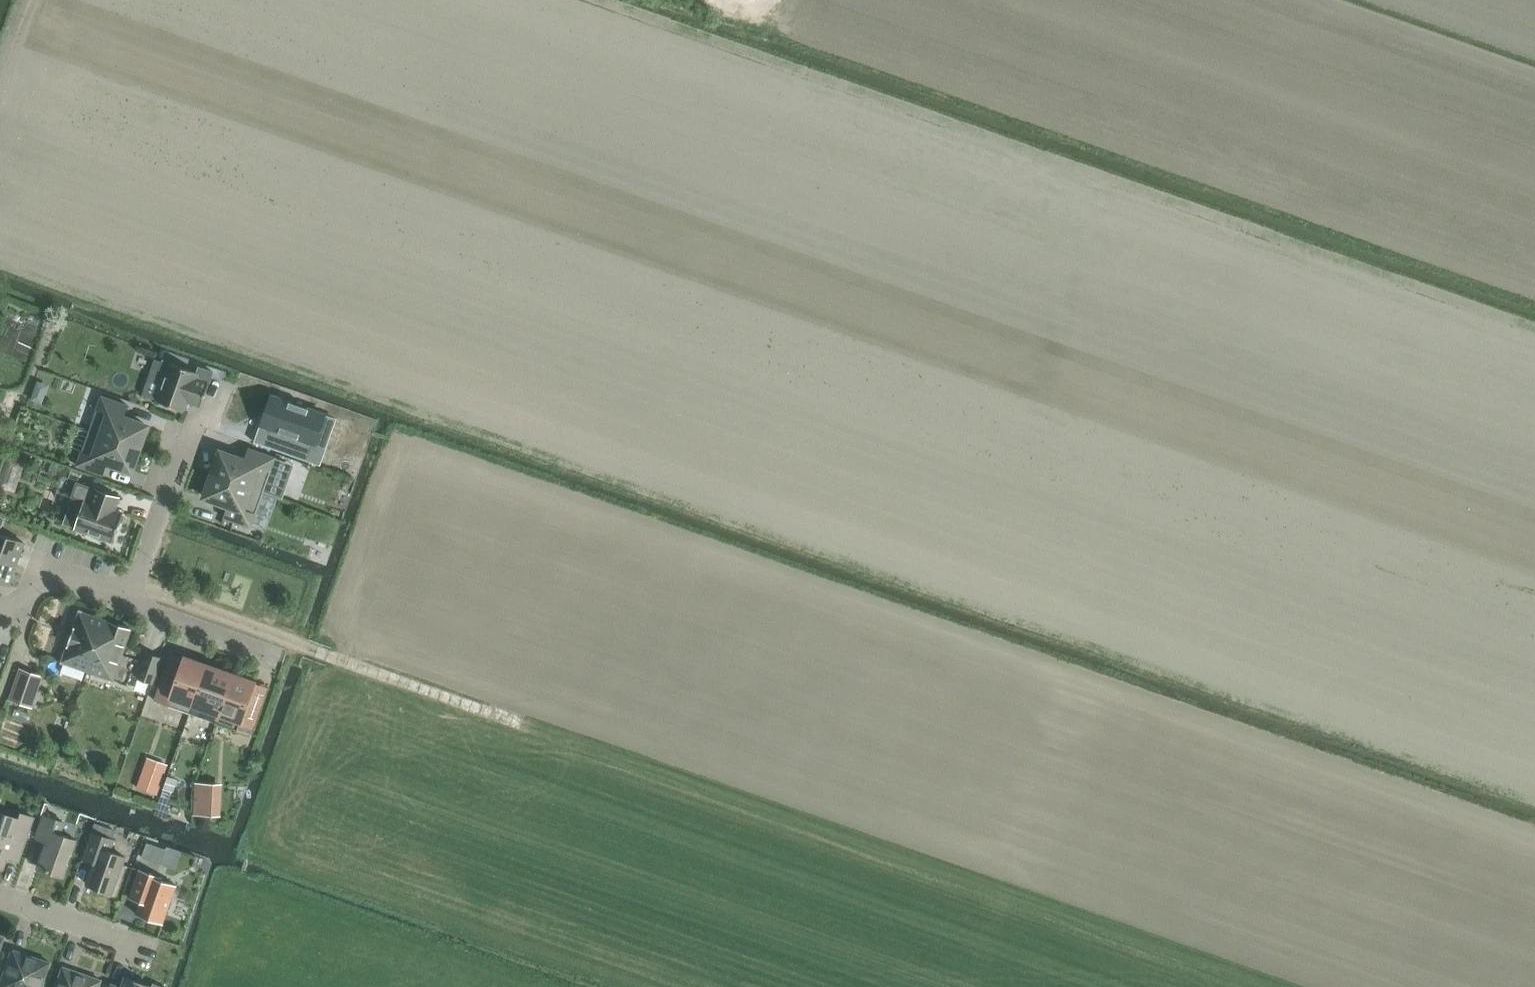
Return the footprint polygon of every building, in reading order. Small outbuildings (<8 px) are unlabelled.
[(214,372),(200,368),(199,373),(170,363),(164,380),(150,376),(144,395),(157,400),(156,401),(185,411),(188,403),(201,407),(214,372)] [(89,431),(140,449),(148,426),(124,418),(128,406),(101,396),(89,431)] [(268,428),(262,445),(308,461),(316,438),(328,442),(335,420),(324,416),(324,415),(273,397),(263,426),(268,428)] [(76,466),(104,476),(108,463),(131,472),(140,449),(89,431),(76,466)] [(213,475),(263,493),(276,458),(249,448),(244,461),(221,452),(213,475)] [(224,518),(251,528),(263,493),(213,475),(205,498),(228,506),(224,518)] [(75,529),(113,543),(123,514),(115,511),(120,498),(77,483),(72,497),(85,502),(75,529)] [(17,565),(24,543),(0,534),(0,559),(17,565)] [(9,585),(17,565),(0,559),(0,582),(9,585)] [(87,671),(106,620),(80,611),(62,662),(87,671)] [(106,620),(87,671),(113,681),(131,630),(106,620)] [(152,685),(162,658),(147,653),(137,679),(152,685)] [(206,666),(184,658),(176,681),(164,677),(155,701),(190,714),(206,666)] [(233,676),(206,666),(190,714),(216,723),(233,676)] [(37,692),(43,677),(20,669),(9,700),(22,705),(28,689),(37,692)] [(256,684),(233,676),(216,723),(251,735),(260,711),(248,707),(256,684)] [(162,776),(144,770),(137,788),(156,795),(162,776)] [(164,788),(172,791),(176,779),(168,777),(164,788)] [(197,784),(196,814),(217,815),(217,802),(212,802),(213,785),(197,784)] [(4,867),(7,857),(19,861),(34,816),(21,812),(19,818),(0,811),(0,866),(4,867)] [(61,834),(65,822),(43,814),(35,839),(46,842),(37,867),(64,876),(77,839),(61,834)] [(112,838),(115,829),(110,828),(95,823),(83,860),(93,863),(86,885),(114,894),(127,854),(113,849),(116,840),(112,838)] [(165,850),(146,843),(141,857),(161,864),(165,850)] [(136,914),(163,923),(176,886),(161,880),(162,878),(139,869),(129,898),(140,902),(136,914)] [(50,963),(12,950),(0,984),(0,986),(42,986),(50,963)] [(101,980),(63,967),(56,986),(98,986),(101,980)] [(152,986),(125,977),(122,986),(151,986),(152,986)]
